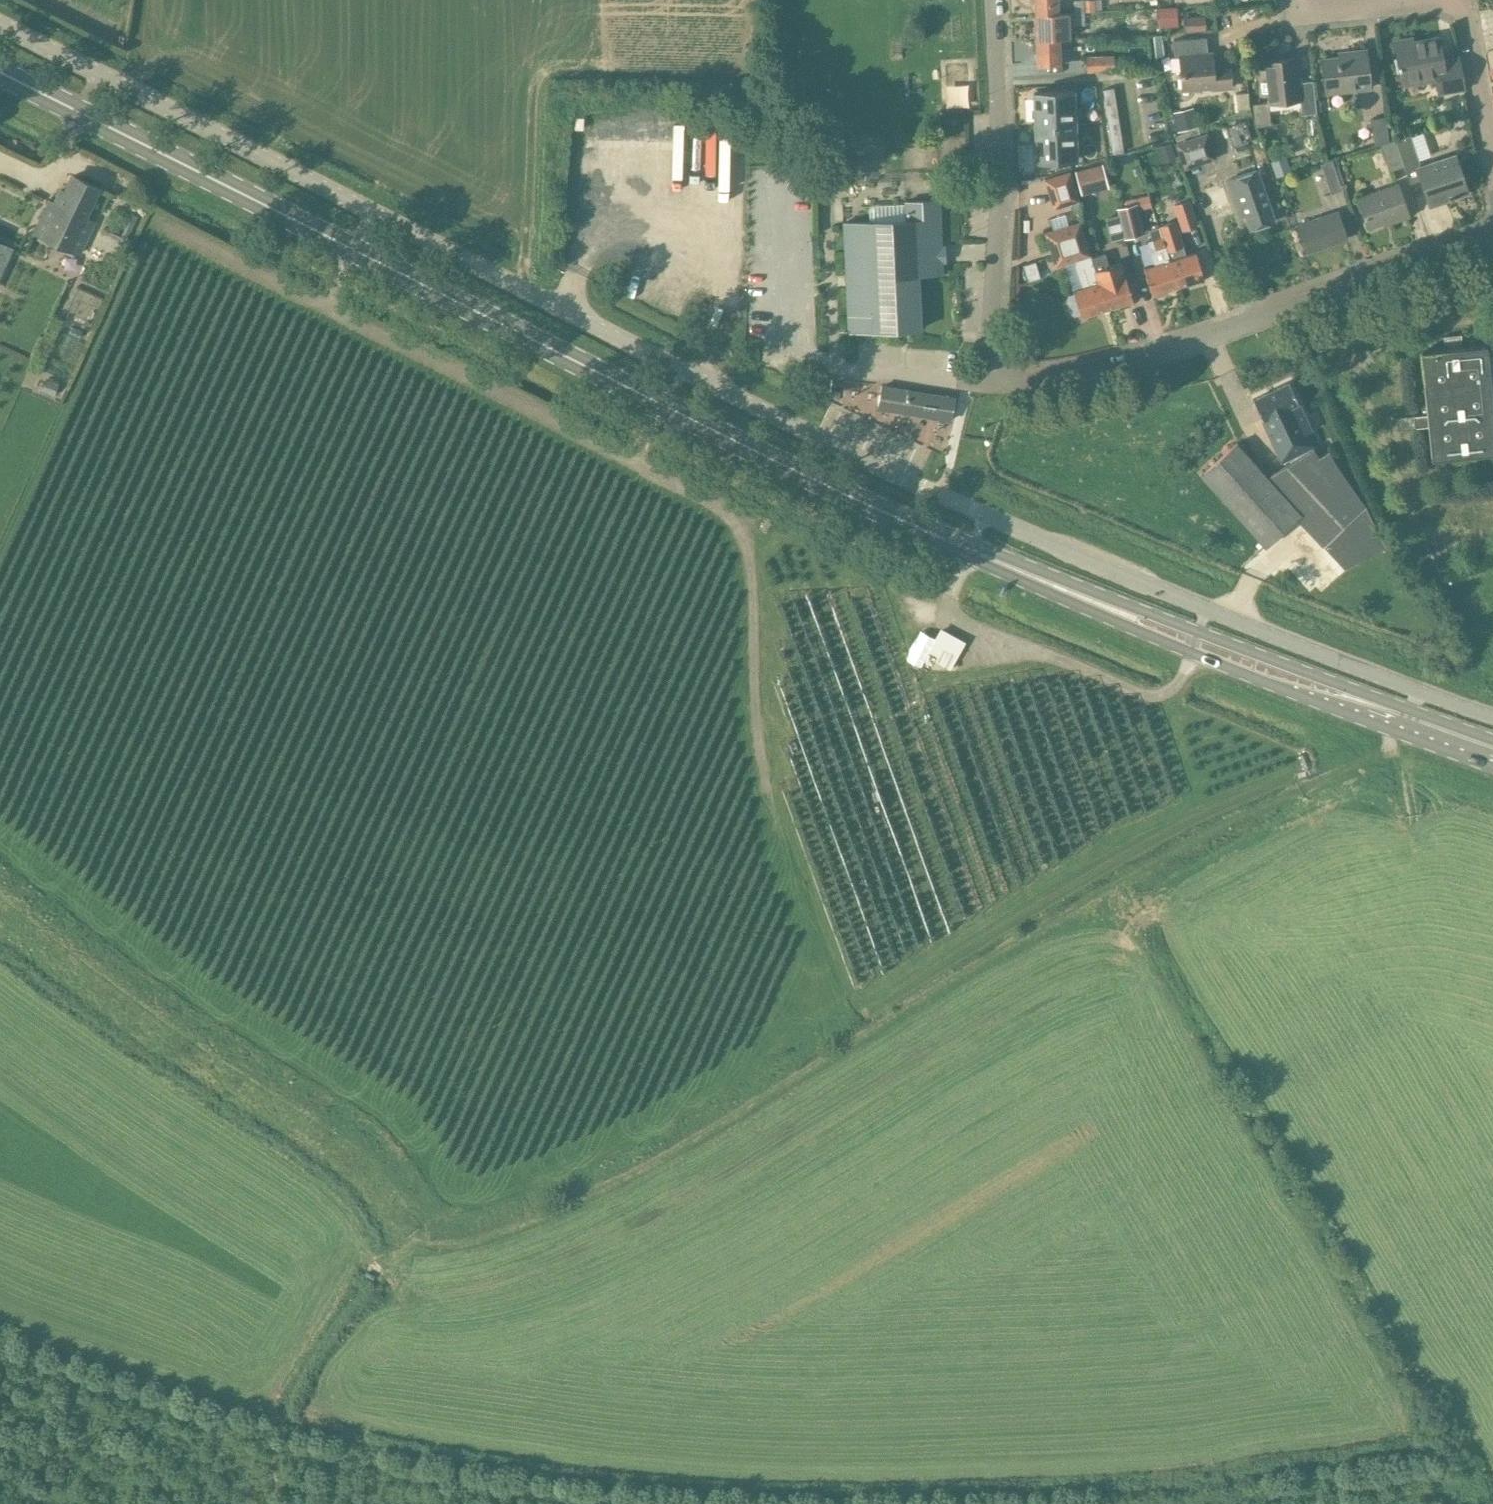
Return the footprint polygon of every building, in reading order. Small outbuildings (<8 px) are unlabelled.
[(1058,0),(1035,0),(1036,13),(1059,12),(1058,0)] [(1161,25),(1177,24),(1177,8),(1160,9),(1161,25)] [(1037,37),(1060,37),(1070,36),(1070,24),(1085,24),(1085,11),(1074,11),(1059,12),(1036,13),(1037,37)] [(1183,16),(1184,31),(1206,30),(1206,29),(1213,28),(1212,15),(1205,15),(1183,16)] [(1060,37),(1037,37),(1038,64),(1061,63),(1061,61),(1071,61),(1070,37),(1070,36),(1060,37)] [(1175,57),(1181,57),(1184,89),(1214,86),(1215,88),(1232,87),(1230,64),(1213,65),(1212,53),(1207,53),(1206,37),(1173,39),(1175,57)] [(1403,84),(1435,78),(1438,92),(1465,88),(1459,56),(1443,59),(1439,37),(1413,42),(1413,38),(1396,41),(1403,84)] [(1339,57),(1323,59),(1327,92),(1370,87),(1366,50),(1339,53),(1339,57)] [(1086,71),(1114,70),(1113,54),(1085,56),(1086,71)] [(1312,81),(1299,82),(1297,58),(1265,61),(1270,103),(1300,99),(1302,114),(1317,113),(1312,81)] [(1107,105),(1117,103),(1114,87),(1104,89),(1107,105)] [(1041,109),(1075,107),(1074,90),(1035,92),(1036,108),(1041,108),(1041,109)] [(1236,93),(1238,109),(1250,108),(1248,92),(1236,93)] [(1117,103),(1107,105),(1109,120),(1119,119),(1117,103)] [(1037,126),(1076,124),(1075,107),(1041,109),(1041,115),(1036,116),(1037,126)] [(1178,131),(1197,126),(1194,112),(1175,116),(1178,131)] [(1371,118),(1374,145),(1389,140),(1386,116),(1371,118)] [(583,117),(575,117),(575,128),(583,128),(583,117)] [(1119,119),(1109,120),(1111,136),(1122,134),(1119,119)] [(1226,127),(1233,147),(1252,140),(1245,120),(1226,127)] [(1042,143),(1077,141),(1076,124),(1037,126),(1037,137),(1042,136),(1042,143)] [(1208,132),(1175,143),(1183,168),(1216,158),(1208,132)] [(1114,153),(1124,151),(1122,134),(1111,136),(1114,153)] [(1409,183),(1422,178),(1430,201),(1449,194),(1450,198),(1468,192),(1455,155),(1421,166),(1410,134),(1396,139),(1405,165),(1404,165),(1409,183)] [(1396,139),(1380,144),(1389,170),(1404,165),(1405,165),(1396,139)] [(1077,141),(1042,143),(1042,144),(1037,144),(1038,161),(1077,159),(1077,141)] [(1321,163),(1331,194),(1343,190),(1340,183),(1344,182),(1337,160),(1333,162),(1332,159),(1321,163)] [(1108,186),(1102,162),(1076,169),(1082,193),(1108,186)] [(1275,220),(1264,187),(1257,167),(1225,179),(1239,217),(1246,214),(1251,228),(1275,220)] [(1080,200),(1071,171),(1046,179),(1055,208),(1080,200)] [(81,251),(94,222),(85,218),(99,188),(74,176),(60,206),(51,201),(37,231),(81,251)] [(1369,227),(1392,219),(1393,221),(1409,215),(1398,183),(1359,197),(1369,227)] [(1117,207),(1118,214),(1119,214),(1125,236),(1144,231),(1139,209),(1152,206),(1149,194),(1125,200),(1126,205),(1117,207)] [(1173,204),(1182,230),(1198,225),(1189,199),(1173,204)] [(943,272),(942,244),(940,200),(906,202),(907,220),(844,223),(849,331),(922,328),(919,273),(943,272)] [(1338,211),(1299,224),(1308,251),(1347,238),(1338,211)] [(131,213),(121,233),(105,226),(102,233),(125,243),(138,216),(131,213)] [(1196,252),(1187,255),(1176,220),(1160,224),(1171,260),(1178,286),(1204,278),(1196,252)] [(1095,268),(1093,256),(1091,248),(1090,248),(1082,221),(1047,232),(1057,265),(1075,259),(1083,287),(1074,290),(1075,293),(1069,294),(1067,299),(1071,312),(1076,314),(1081,313),(1082,316),(1107,308),(1095,268)] [(1178,286),(1171,260),(1160,224),(1159,225),(1160,227),(1149,230),(1152,239),(1147,240),(1155,265),(1145,268),(1153,294),(1178,286)] [(12,249),(0,243),(0,276),(12,249)] [(1105,252),(1093,256),(1095,268),(1107,308),(1133,300),(1126,274),(1113,278),(1105,252)] [(1432,458),(1492,451),(1492,347),(1487,348),(1487,343),(1462,346),(1461,337),(1445,339),(1446,348),(1421,350),(1428,414),(1394,418),(1396,430),(1403,429),(1405,446),(1431,443),(1432,458)] [(1289,382),(1253,399),(1263,419),(1261,419),(1279,460),(1281,459),(1282,462),(1318,444),(1299,401),(1289,382)] [(951,420),(955,398),(883,386),(880,408),(951,420)] [(874,414),(877,391),(850,388),(847,411),(874,414)] [(1268,476),(1237,442),(1201,475),(1266,547),(1297,519),(1322,546),(1323,545),(1345,570),(1386,547),(1365,506),(1366,506),(1329,450),(1319,456),(1313,447),(1268,476)] [(929,653),(955,666),(970,638),(944,625),(929,653)]
